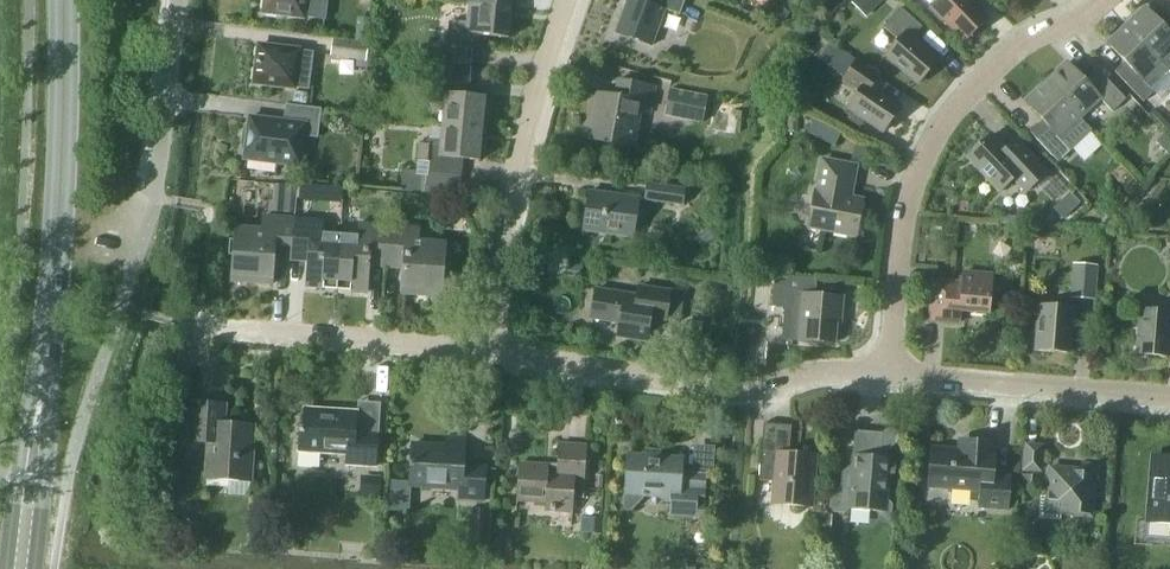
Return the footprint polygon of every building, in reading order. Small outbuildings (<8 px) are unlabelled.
[(263,14),(303,19),(303,18),(317,19),(325,20),(328,0),(265,0),(263,14)] [(511,8),(511,0),(470,0),(470,5),(511,8)] [(647,4),(636,0),(629,0),(617,35),(651,47),(664,11),(679,16),(685,0),(649,0),(647,4)] [(883,0),(856,0),(853,3),(867,16),(883,0)] [(927,8),(941,22),(944,19),(962,38),(985,16),(969,0),(935,0),(927,8)] [(511,8),(470,5),(467,25),(449,23),(447,48),(482,52),(483,37),(508,39),(511,8)] [(1127,25),(1160,60),(1169,70),(1169,71),(1169,19),(1163,25),(1146,7),(1127,25)] [(922,27),(900,8),(883,27),(899,40),(885,55),(918,83),(938,60),(912,37),(922,27)] [(378,42),(379,16),(364,16),(363,41),(378,42)] [(1127,25),(1108,44),(1125,62),(1115,71),(1143,102),(1154,92),(1150,88),(1169,70),(1160,60),(1127,25)] [(820,60),(833,42),(824,35),(811,54),(820,60)] [(369,43),(332,39),(330,57),(367,61),(369,43)] [(299,50),(259,45),(254,83),(293,88),(294,87),(307,88),(312,52),(299,51),(299,50)] [(848,108),(883,132),(900,106),(875,89),(872,87),(880,75),(857,59),(844,78),(841,81),(858,92),(855,96),(848,108)] [(1046,82),(1079,117),(1099,98),(1112,112),(1126,99),(1097,68),(1084,80),(1067,62),(1046,82)] [(444,104),(442,126),(442,127),(482,131),(485,98),(468,96),(470,80),(437,77),(435,104),(444,104)] [(655,89),(616,81),(613,97),(596,94),(587,141),(634,149),(640,114),(650,116),(655,89)] [(1046,82),(1025,102),(1039,116),(1047,124),(1034,136),(1059,162),(1072,150),(1092,131),(1079,117),(1046,82)] [(702,122),(707,97),(695,95),(669,90),(665,115),(691,120),(702,122)] [(321,109),(286,105),(284,122),(249,117),(248,125),(247,125),(243,136),(243,149),(243,151),(245,151),(244,159),(300,166),(303,136),(317,138),(321,109)] [(799,132),(799,117),(788,117),(788,132),(799,132)] [(840,141),(845,128),(821,118),(815,131),(840,141)] [(482,131),(442,127),(440,148),(418,145),(416,160),(429,162),(428,174),(461,177),(463,159),(479,161),(482,131)] [(1165,132),(1155,142),(1169,157),(1169,156),(1169,137),(1165,132)] [(1004,148),(991,135),(968,157),(1000,191),(1013,179),(1026,192),(1047,172),(1015,138),(1004,148)] [(856,166),(823,160),(817,192),(816,191),(809,226),(856,235),(862,200),(850,198),(856,166)] [(685,188),(646,183),(644,201),(682,206),(685,188)] [(297,185),(275,184),(274,192),(296,194),(297,185)] [(639,200),(588,193),(582,232),(633,239),(639,200)] [(1072,195),(1055,210),(1062,219),(1079,203),(1072,195)] [(273,260),(291,261),(294,219),(264,216),(263,230),(236,227),(231,282),(271,285),(273,260)] [(294,219),(291,261),(307,262),(305,288),(336,291),(341,236),(323,234),(324,221),(294,219)] [(357,237),(341,236),(336,291),(366,293),(368,267),(386,268),(389,227),(358,224),(357,237)] [(389,227),(386,268),(402,269),(400,295),(442,299),(446,245),(419,242),(420,229),(389,227)] [(1098,264),(1073,263),(1071,298),(1095,299),(1098,264)] [(992,275),(963,272),(963,283),(933,280),(930,320),(959,323),(960,311),(989,313),(992,275)] [(815,283),(775,280),(773,305),(785,306),(783,339),(834,343),(837,313),(841,313),(842,296),(814,294),(815,283)] [(669,294),(637,288),(636,298),(594,291),(589,319),(617,324),(615,338),(646,342),(649,319),(665,321),(669,294)] [(1074,307),(1038,304),(1035,350),(1071,353),(1074,307)] [(1139,310),(1136,353),(1169,356),(1169,343),(1169,312),(1139,310)] [(226,405),(190,403),(188,442),(208,444),(205,479),(251,482),(255,427),(275,428),(275,427),(224,424),(226,405)] [(357,415),(303,411),(302,429),(299,429),(298,452),(297,466),(319,468),(320,454),(346,455),(345,466),(376,468),(378,438),(355,436),(357,415)] [(791,425),(764,423),(759,480),(776,481),(775,504),(810,507),(814,454),(789,452),(791,425)] [(893,429),(888,428),(882,433),(855,431),(852,464),(841,473),(842,473),(841,486),(829,496),(830,496),(829,506),(829,507),(833,512),(844,513),(845,513),(850,509),(875,511),(879,515),(887,516),(891,512),(892,504),(888,500),(890,477),(895,473),(896,463),(891,457),(886,457),(887,451),(897,443),(899,435),(893,429)] [(412,446),(410,481),(411,481),(410,489),(457,491),(457,500),(483,501),(485,470),(464,468),(466,440),(447,439),(446,448),(412,446)] [(996,442),(967,440),(966,449),(931,447),(928,487),(980,491),(979,508),(1007,510),(1010,477),(993,475),(996,442)] [(1044,445),(1024,443),(1022,471),(1042,473),(1044,445)] [(586,447),(558,445),(557,468),(519,465),(517,501),(545,503),(544,510),(573,512),(574,498),(584,499),(586,447)] [(660,451),(646,450),(646,455),(626,454),(623,492),(622,510),(631,511),(643,498),(661,499),(661,503),(668,503),(668,517),(704,519),(706,474),(682,473),(682,458),(660,456),(660,451)] [(1151,455),(1148,500),(1139,507),(1147,516),(1146,522),(1169,524),(1169,457),(1151,455)] [(1102,465),(1081,463),(1080,470),(1050,467),(1047,495),(1040,495),(1038,518),(1061,520),(1062,513),(1090,515),(1093,485),(1100,485),(1102,465)] [(1036,475),(1022,474),(1022,487),(1035,488),(1036,475)] [(361,475),(359,498),(379,499),(381,476),(361,475)] [(410,481),(390,480),(389,511),(409,512),(410,489),(411,481),(410,481)] [(602,518),(582,516),(581,533),(601,534),(602,518)]
